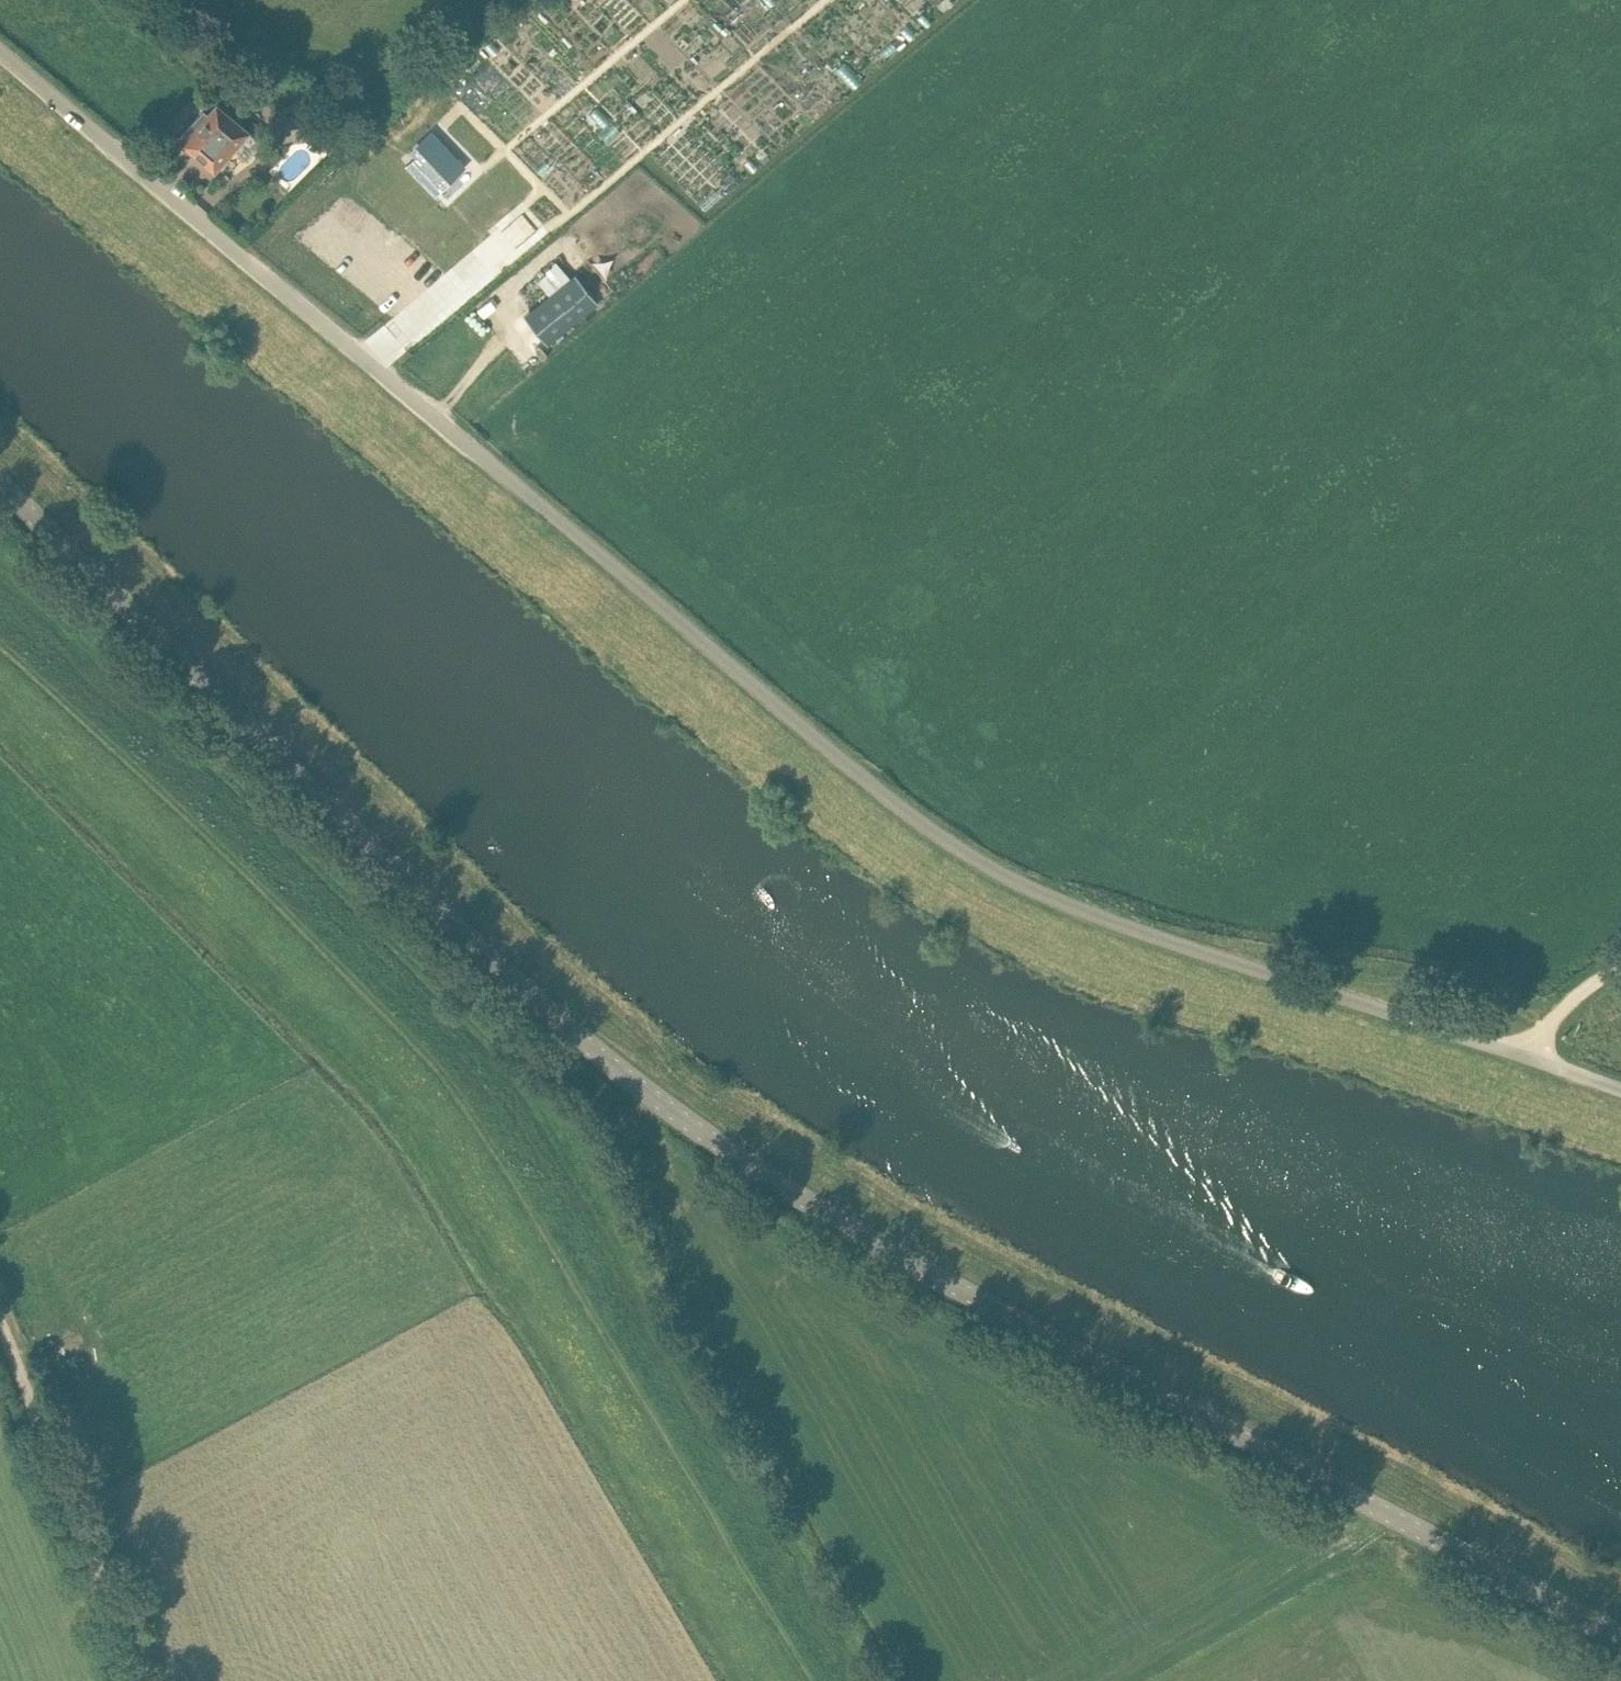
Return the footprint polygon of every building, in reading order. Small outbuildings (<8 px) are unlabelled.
[(203,108),(179,137),(184,141),(182,143),(214,170),(233,148),(245,158),(260,139),(216,104),(208,112),(203,108)] [(406,166),(432,193),(461,164),(436,138),(416,156),(406,166)] [(547,343),(551,339),(598,301),(575,273),(524,315),(547,343)]
